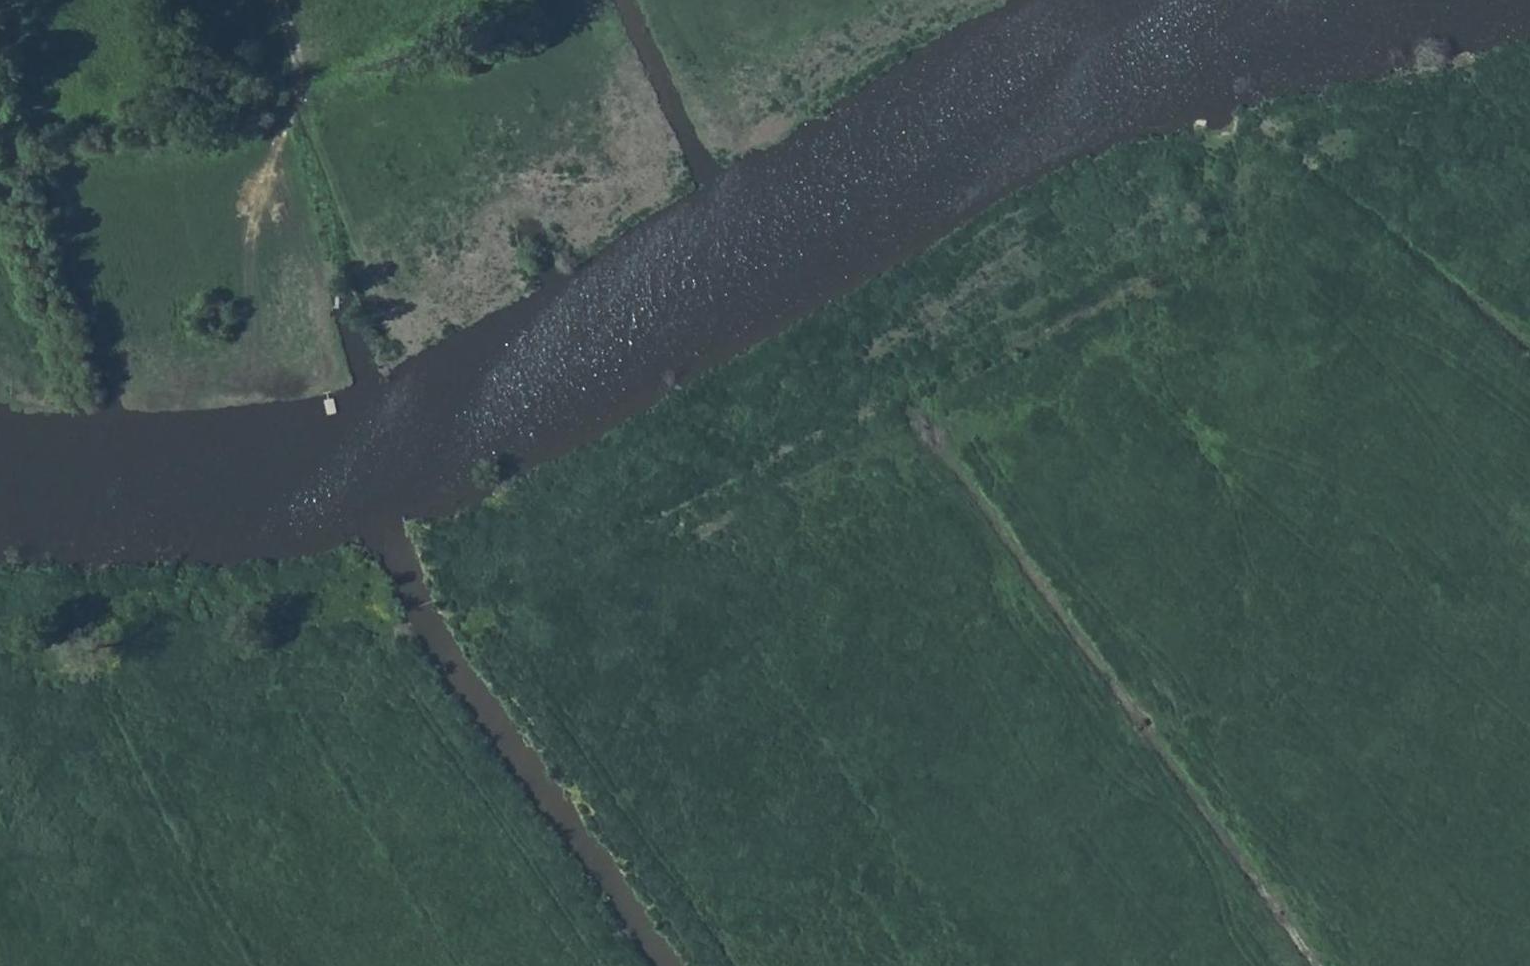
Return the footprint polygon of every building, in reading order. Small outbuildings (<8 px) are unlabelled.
[(183,316),(171,318),(174,332),(185,330),(183,316)]
